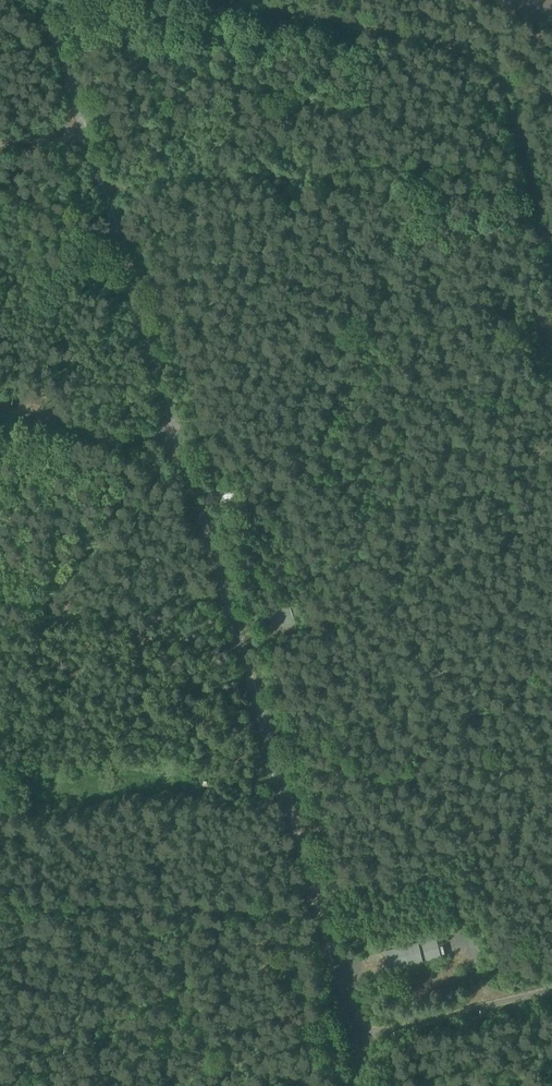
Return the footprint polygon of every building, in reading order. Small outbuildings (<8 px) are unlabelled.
[(218,508),(237,502),(232,485),(213,490),(218,508)] [(437,938),(386,951),(391,971),(442,958),(437,938)]
